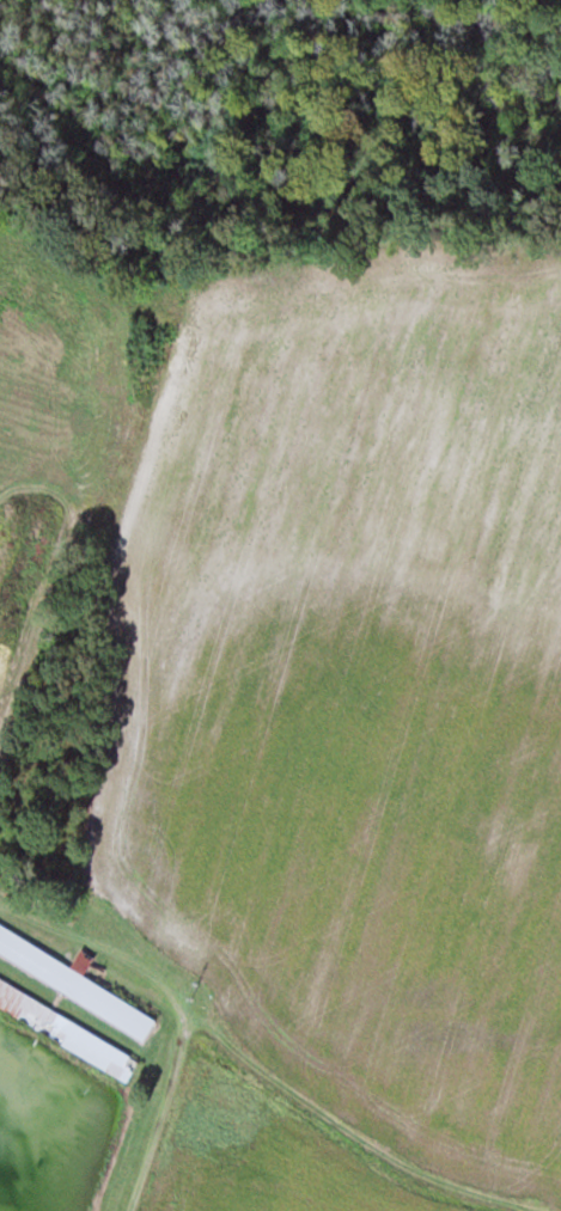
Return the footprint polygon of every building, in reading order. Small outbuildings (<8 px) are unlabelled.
[(156,1017),(82,978),(93,957),(81,951),(73,965),(0,927),(0,958),(146,1036),(156,1017)] [(130,1078),(141,1055),(0,982),(0,1010),(130,1078)]
